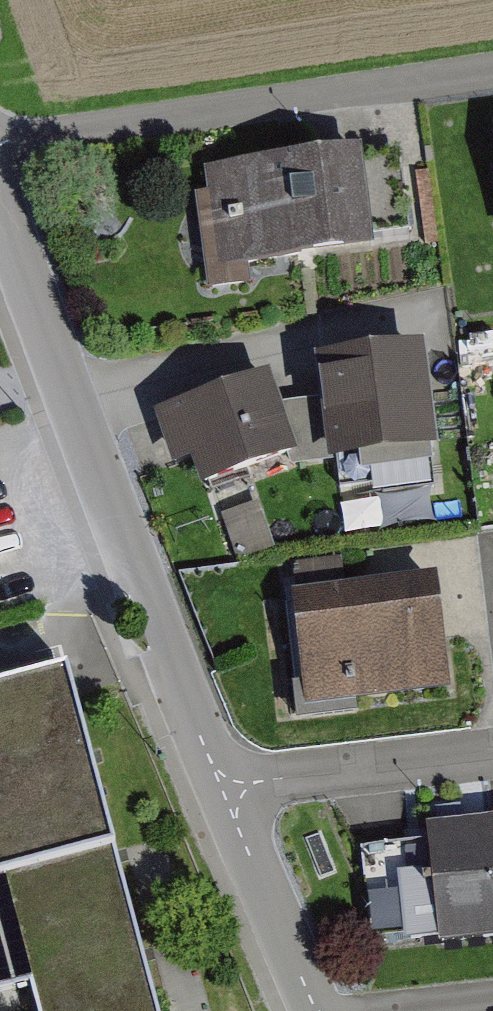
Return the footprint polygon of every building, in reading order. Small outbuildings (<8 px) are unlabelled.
[(337,155),(184,172),(195,270),(348,253),(337,155)] [(329,467),(437,454),(423,347),(316,361),(329,467)] [(254,380),(137,415),(151,459),(164,455),(174,489),(278,458),(254,380)] [(347,560),(294,563),(296,585),(348,582),(347,560)] [(414,582),(272,593),(280,698),(422,687),(414,582)] [(69,674),(0,692),(0,990),(29,982),(37,1010),(159,1010),(69,674)] [(410,828),(417,934),(492,928),(492,822),(410,828)]
